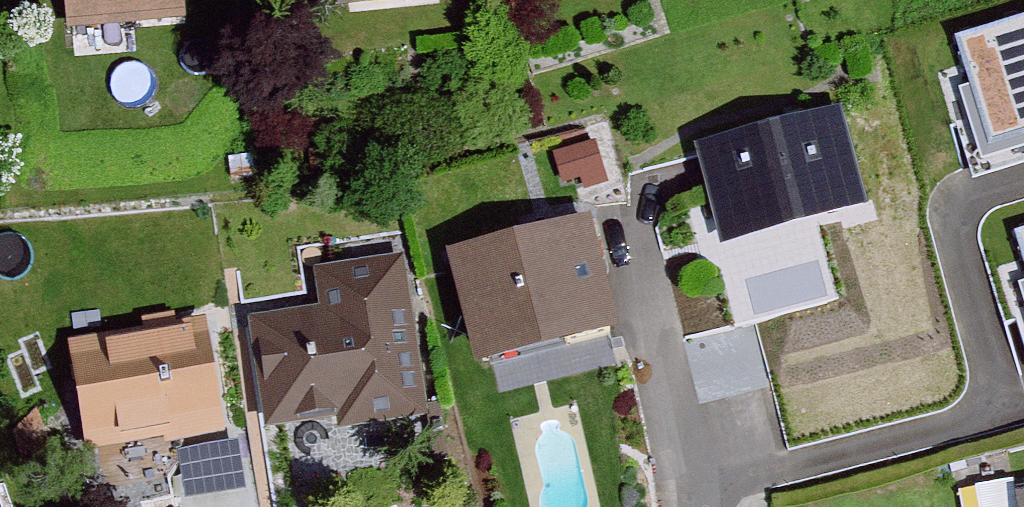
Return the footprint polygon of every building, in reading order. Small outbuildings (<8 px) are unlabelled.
[(186,33),(184,0),(72,0),(74,40),(186,33)] [(956,39),(989,149),(1023,138),(1023,18),(956,39)] [(723,245),(865,211),(844,123),(701,158),(723,245)] [(484,379),(616,343),(585,227),(453,262),(484,379)] [(1015,233),(1023,263),(1023,230),(1015,233)] [(262,440),(423,416),(400,262),(306,276),(312,317),(245,327),(262,440)] [(82,462),(227,444),(215,343),(70,362),(82,462)] [(1006,489),(1009,506),(1023,506),(1023,486),(1006,489)]
